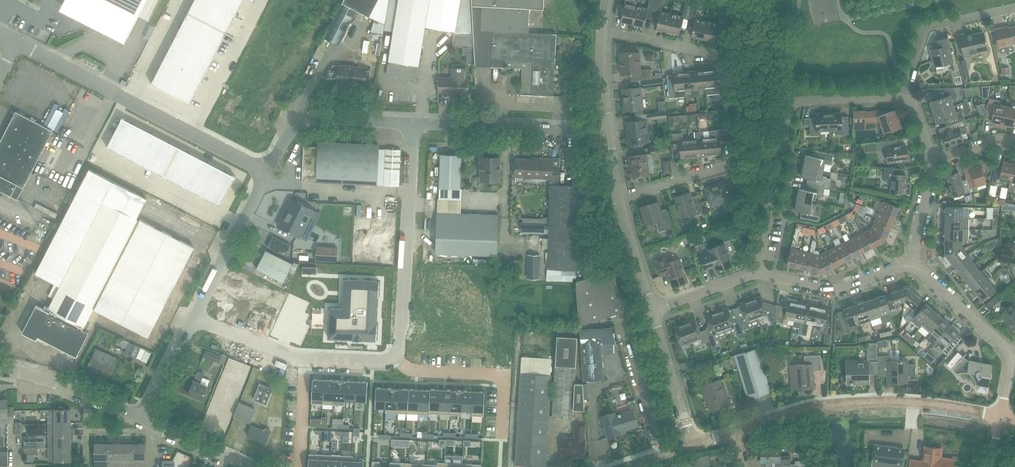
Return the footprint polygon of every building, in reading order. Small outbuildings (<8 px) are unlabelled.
[(78,11),(127,36),(127,37),(138,16),(146,0),(75,0),(78,11)] [(188,12),(208,22),(217,4),(208,0),(194,0),(188,12)] [(217,4),(236,14),(243,0),(219,0),(217,4)] [(323,38),(339,46),(357,10),(385,24),(389,0),(342,0),(323,38)] [(386,75),(402,77),(406,82),(410,79),(419,80),(420,70),(422,62),(419,62),(425,27),(453,31),(455,32),(461,0),(399,0),(394,26),(393,35),(389,61),(386,75)] [(475,66),(501,67),(501,74),(507,75),(507,68),(522,68),(521,94),(554,96),(556,34),(528,32),(529,9),(544,9),(544,0),(471,0),(475,66)] [(632,23),(636,6),(637,1),(632,0),(626,0),(621,21),(632,23)] [(654,8),(656,0),(649,0),(648,7),(654,8)] [(654,8),(661,9),(663,0),(656,0),(654,8)] [(683,14),(689,16),(693,0),(686,0),(683,14)] [(689,16),(696,17),(700,0),(693,0),(689,16)] [(217,4),(208,22),(227,32),(236,14),(217,4)] [(636,6),(632,23),(644,26),(648,9),(636,6)] [(656,29),(668,31),(671,14),(660,11),(656,29)] [(188,12),(179,30),(198,40),(208,22),(188,12)] [(671,14),(668,31),(679,34),(683,16),(671,14)] [(707,21),(703,39),(714,41),(717,30),(726,32),(726,36),(727,36),(727,32),(725,19),(719,18),(718,24),(707,21)] [(691,36),(703,39),(707,21),(695,19),(691,36)] [(208,22),(198,40),(218,50),(227,32),(208,22)] [(997,39),(999,47),(1014,44),(1014,26),(1007,28),(1007,29),(1003,30),(1003,28),(995,29),(997,39)] [(179,30),(170,48),(189,58),(198,40),(179,30)] [(453,32),(453,47),(469,48),(469,33),(453,32)] [(959,35),(961,45),(964,57),(971,55),(970,53),(987,50),(983,32),(966,36),(966,34),(959,35)] [(953,62),(949,48),(947,38),(935,41),(937,48),(930,49),(934,66),(953,62)] [(198,40),(189,58),(209,68),(218,50),(198,40)] [(170,48),(161,66),(180,76),(189,58),(170,48)] [(621,74),(631,74),(631,82),(643,80),(652,79),(652,69),(640,69),(640,53),(640,52),(620,53),(621,53),(621,74)] [(189,58),(180,76),(199,86),(209,68),(189,58)] [(965,60),(960,61),(964,79),(969,78),(965,60)] [(337,81),(363,84),(369,85),(371,71),(364,70),(365,68),(339,65),(339,67),(337,66),(334,67),(332,68),(331,69),(329,70),(327,71),(326,73),(325,76),(325,78),(325,79),(337,80),(337,81)] [(161,66),(151,83),(171,93),(180,76),(161,66)] [(439,77),(438,83),(438,93),(468,94),(469,78),(467,78),(467,68),(456,68),(455,78),(439,77)] [(727,79),(721,79),(715,80),(714,69),(704,70),(705,89),(706,95),(728,93),(727,79)] [(705,89),(704,70),(694,71),(696,96),(700,95),(699,89),(705,89)] [(696,96),(694,71),(683,72),(685,90),(691,90),(691,96),(696,96)] [(685,90),(683,72),(673,73),(673,76),(668,76),(668,75),(667,75),(669,98),(686,97),(685,90)] [(180,76),(171,93),(190,103),(199,86),(180,76)] [(663,78),(652,79),(643,80),(644,88),(664,86),(663,78)] [(577,81),(565,80),(564,96),(576,97),(577,81)] [(929,102),(933,113),(954,106),(951,99),(957,97),(953,87),(934,88),(938,99),(929,102)] [(643,108),(641,98),(640,88),(622,90),(623,97),(625,97),(627,110),(643,108)] [(998,127),(1001,128),(1006,106),(1000,105),(1001,100),(990,98),(986,116),(992,117),(991,122),(997,123),(999,125),(998,127)] [(705,107),(704,99),(695,100),(695,108),(705,107)] [(1014,121),(1014,103),(1012,103),(1011,107),(1006,106),(1001,128),(1004,128),(1005,126),(1006,125),(1013,126),(1014,121)] [(947,126),(949,125),(963,120),(964,120),(961,110),(956,112),(954,106),(933,113),(936,123),(945,120),(947,126)] [(648,114),(649,120),(667,117),(666,111),(648,114)] [(853,112),(854,122),(854,123),(881,122),(884,132),(892,130),(895,131),(895,130),(894,129),(895,129),(897,128),(898,127),(899,127),(900,125),(899,124),(895,113),(895,112),(894,111),(893,111),(888,112),(888,111),(853,112)] [(4,193),(17,200),(53,131),(16,112),(0,143),(0,195),(1,195),(2,194),(3,193),(4,193)] [(829,131),(829,113),(816,114),(816,118),(809,118),(810,136),(821,135),(820,131),(829,131)] [(842,113),(829,113),(829,131),(838,130),(838,135),(849,134),(848,116),(842,117),(842,113)] [(122,118),(107,147),(128,158),(143,128),(122,118)] [(626,123),(629,144),(649,142),(646,120),(626,123)] [(963,120),(949,125),(951,131),(940,134),(944,147),(963,140),(961,134),(967,132),(963,120)] [(143,128),(128,158),(145,167),(160,137),(143,128)] [(732,129),(709,131),(711,156),(722,155),(721,144),(733,143),(732,129)] [(709,131),(699,132),(701,157),(711,156),(709,131)] [(695,138),(689,139),(691,158),(701,157),(699,132),(695,132),(695,138)] [(691,158),(689,139),(683,140),(683,133),(672,134),(674,148),(680,148),(681,158),(691,158)] [(160,137),(145,167),(164,176),(179,147),(160,137)] [(894,140),(884,141),(876,142),(877,150),(886,148),(888,163),(908,160),(906,145),(895,147),(894,140)] [(319,142),(319,147),(317,182),(399,186),(401,150),(379,149),(379,145),(319,142)] [(650,148),(651,154),(670,152),(669,145),(650,148)] [(179,147),(164,176),(182,186),(198,157),(179,147)] [(304,147),(302,181),(317,182),(319,147),(304,147)] [(806,155),(803,166),(823,170),(824,163),(830,164),(831,163),(833,154),(813,150),(813,151),(816,151),(815,157),(806,155)] [(631,156),(633,177),(649,175),(646,154),(631,156)] [(442,155),(440,199),(448,199),(462,199),(462,189),(461,189),(461,173),(462,156),(442,155)] [(671,169),(679,170),(679,156),(671,156),(671,169)] [(198,157),(182,186),(201,196),(216,166),(198,157)] [(500,157),(483,157),(482,157),(481,181),(499,181),(500,157)] [(551,178),(551,185),(558,186),(559,168),(552,167),(552,160),(538,159),(538,161),(516,160),(515,176),(551,178)] [(996,165),(993,174),(992,182),(1004,184),(1004,180),(1010,181),(1014,160),(1011,159),(1011,161),(1009,162),(1003,161),(1002,166),(996,165)] [(970,170),(964,171),(969,184),(970,188),(987,183),(984,174),(985,173),(985,171),(984,169),(983,168),(982,168),(981,165),(975,167),(973,166),(972,164),(969,166),(970,170)] [(216,166),(201,196),(220,206),(235,176),(216,166)] [(823,170),(803,166),(801,177),(810,178),(809,184),(825,187),(830,189),(832,179),(827,178),(826,177),(822,176),(823,170)] [(891,193),(895,193),(905,194),(906,176),(896,175),(897,169),(885,169),(884,181),(892,181),(891,193)] [(36,273),(60,286),(48,310),(51,311),(50,312),(82,329),(83,327),(84,328),(94,309),(148,337),(195,247),(140,219),(139,220),(138,219),(147,199),(90,170),(36,273)] [(970,188),(969,184),(963,186),(959,172),(947,176),(953,196),(963,193),(966,200),(973,197),(970,188)] [(547,276),(547,281),(571,282),(571,278),(576,278),(576,268),(591,269),(592,244),(585,243),(587,187),(586,178),(579,178),(579,186),(558,186),(551,185),(549,219),(549,234),(549,236),(547,276)] [(705,188),(711,206),(729,200),(731,208),(738,205),(734,191),(727,194),(724,182),(705,188)] [(799,189),(797,200),(817,203),(818,197),(821,198),(823,197),(825,187),(809,184),(808,191),(799,189)] [(675,197),(678,206),(681,217),(689,214),(690,217),(704,213),(699,195),(692,197),(690,192),(675,197)] [(278,226),(291,233),(300,237),(297,235),(304,221),(307,222),(313,210),(292,199),(287,209),(290,211),(282,228),(278,226)] [(45,204),(62,210),(63,206),(46,200),(45,204)] [(817,203),(797,200),(795,210),(804,212),(803,218),(800,217),(800,218),(818,221),(820,212),(819,210),(815,210),(817,203)] [(883,201),(879,210),(895,217),(899,208),(883,201)] [(656,221),(659,232),(673,228),(667,209),(661,210),(658,202),(640,207),(646,225),(656,221)] [(946,207),(945,218),(969,218),(969,207),(946,207)] [(879,210),(875,219),(891,226),(895,217),(879,210)] [(846,214),(849,219),(855,216),(852,211),(846,214)] [(436,253),(497,255),(498,215),(459,214),(439,213),(437,213),(436,253)] [(845,215),(835,220),(837,225),(847,220),(845,215)] [(523,233),(549,234),(549,219),(543,218),(543,224),(523,223),(523,233)] [(969,218),(945,218),(945,229),(968,229),(969,218)] [(875,219),(872,228),(885,241),(891,226),(875,219)] [(837,225),(835,220),(826,224),(829,230),(837,225)] [(818,229),(820,234),(826,231),(823,226),(818,229)] [(872,228),(863,233),(871,248),(885,241),(872,228)] [(968,229),(945,229),(945,240),(962,240),(968,240),(968,229)] [(702,232),(688,237),(691,247),(705,242),(702,232)] [(863,233),(854,237),(862,252),(871,248),(863,233)] [(268,247),(285,256),(291,245),(273,236),(268,247)] [(376,244),(372,244),(372,251),(363,251),(362,262),(389,263),(390,238),(373,237),(373,238),(376,238),(376,244)] [(854,237),(845,242),(853,257),(862,252),(854,237)] [(962,240),(945,240),(945,254),(962,248),(962,240)] [(845,242),(836,246),(844,262),(853,257),(845,242)] [(700,256),(702,260),(705,270),(712,267),(711,265),(714,264),(717,271),(732,266),(724,245),(709,250),(710,252),(700,256)] [(836,246),(827,251),(835,266),(844,262),(836,246)] [(317,260),(337,261),(337,248),(317,247),(317,260)] [(787,265),(797,267),(800,251),(791,248),(787,265)] [(945,254),(954,265),(967,255),(962,248),(945,254)] [(293,264),(266,250),(263,256),(264,256),(260,263),(259,263),(256,269),(284,282),(293,264)] [(797,267),(806,269),(810,253),(800,251),(797,267)] [(820,255),(822,273),(835,266),(827,251),(820,255)] [(806,269),(822,273),(820,255),(810,253),(806,269)] [(954,265),(960,274),(974,263),(967,255),(954,265)] [(667,257),(665,258),(655,262),(660,276),(668,273),(673,287),(688,281),(680,259),(669,263),(667,257)] [(991,266),(997,270),(1003,264),(997,259),(991,266)] [(960,274),(967,282),(981,271),(974,263),(960,274)] [(576,268),(576,278),(577,282),(576,282),(579,325),(583,325),(626,312),(613,270),(604,273),(603,270),(591,269),(576,268)] [(986,268),(981,271),(967,282),(974,291),(988,280),(992,276),(986,268)] [(243,282),(261,291),(265,283),(247,274),(243,282)] [(330,308),(329,338),(353,339),(353,340),(364,341),(364,339),(377,340),(378,324),(376,324),(378,297),(379,297),(380,281),(344,280),(343,308),(330,308)] [(988,280),(974,291),(981,299),(983,298),(986,301),(997,292),(988,280)] [(239,290),(257,299),(261,291),(243,282),(239,290)] [(905,301),(908,287),(891,293),(891,294),(885,296),(887,301),(891,313),(897,311),(895,304),(905,301)] [(909,313),(914,318),(923,307),(918,303),(921,299),(908,287),(905,301),(913,308),(909,313)] [(257,299),(239,290),(234,298),(253,307),(257,299)] [(881,317),(891,313),(887,301),(885,296),(885,295),(874,298),(881,317)] [(761,296),(750,300),(757,319),(768,315),(771,323),(776,321),(776,305),(766,309),(761,296)] [(996,296),(993,298),(985,304),(989,309),(1000,300),(996,296)] [(248,315),(253,307),(234,298),(230,306),(248,315)] [(870,320),(881,317),(874,298),(864,302),(870,320)] [(744,316),(738,318),(743,330),(749,328),(747,322),(757,319),(750,300),(740,304),(744,316)] [(787,307),(776,305),(776,321),(783,323),(783,325),(787,325),(789,319),(795,321),(798,302),(788,300),(787,307)] [(808,304),(798,302),(795,321),(794,327),(799,328),(798,334),(802,335),(808,304)] [(860,324),(870,320),(864,302),(854,305),(860,324)] [(911,320),(919,328),(922,325),(935,311),(926,303),(923,307),(914,318),(911,320)] [(818,306),(808,304),(802,335),(806,336),(809,323),(815,325),(818,306)] [(89,333),(82,329),(50,312),(36,305),(22,332),(37,340),(38,337),(77,357),(89,333)] [(850,327),(860,324),(854,305),(843,309),(844,311),(837,313),(844,333),(851,331),(850,327)] [(244,324),(248,315),(230,306),(226,315),(244,324)] [(829,309),(818,306),(815,325),(821,326),(819,332),(828,334),(829,324),(826,323),(829,309)] [(728,308),(717,311),(724,330),(735,327),(738,336),(744,334),(743,330),(738,318),(733,320),(728,308)] [(1010,332),(1014,330),(1014,308),(1003,312),(1010,332)] [(705,330),(710,342),(712,347),(718,345),(714,334),(724,330),(717,311),(707,315),(711,328),(705,330)] [(922,325),(930,332),(943,318),(935,311),(922,325)] [(943,318),(930,332),(925,338),(929,342),(934,336),(938,339),(951,325),(943,318)] [(704,344),(710,342),(705,330),(700,332),(695,319),(684,323),(691,342),(702,338),(704,344)] [(680,346),(691,342),(684,323),(674,327),(680,346)] [(954,328),(951,325),(938,339),(946,346),(942,350),(948,355),(962,338),(958,334),(959,332),(958,332),(960,330),(955,326),(954,328)] [(612,328),(602,328),(580,330),(584,381),(590,380),(591,383),(596,383),(596,380),(605,379),(603,345),(613,344),(612,328)] [(877,341),(877,343),(877,347),(888,345),(887,339),(877,341)] [(125,353),(136,357),(140,347),(130,343),(125,353)] [(868,343),(868,359),(877,359),(877,347),(877,343),(868,343)] [(550,346),(526,345),(525,354),(517,354),(516,365),(540,366),(541,355),(549,356),(549,353),(557,354),(557,347),(554,346),(550,346)] [(737,365),(745,390),(748,399),(771,392),(758,348),(730,356),(733,366),(737,365)] [(102,373),(111,377),(119,359),(96,349),(88,365),(103,372),(102,373)] [(206,350),(204,356),(224,364),(227,356),(222,354),(221,356),(206,350)] [(975,383),(975,386),(976,386),(976,384),(988,387),(992,365),(969,361),(964,357),(966,354),(966,353),(963,356),(958,352),(947,365),(952,369),(951,370),(952,370),(953,370),(953,369),(957,373),(957,374),(960,373),(961,373),(964,372),(965,372),(968,373),(970,374),(971,375),(973,377),(974,379),(975,381),(975,383)] [(790,365),(791,379),(792,389),(805,388),(805,387),(814,386),(813,374),(811,374),(811,370),(820,370),(822,370),(821,355),(804,356),(805,364),(790,365)] [(890,356),(877,356),(878,374),(888,374),(890,374),(890,360),(890,356)] [(680,364),(682,370),(694,366),(692,360),(680,364)] [(907,360),(890,360),(890,374),(888,374),(888,383),(908,383),(908,376),(916,376),(915,364),(907,364),(907,360)] [(869,361),(866,361),(856,361),(856,364),(847,364),(847,384),(857,384),(857,381),(861,381),(861,383),(869,383),(869,361)] [(555,384),(548,383),(548,380),(540,380),(540,370),(516,368),(515,379),(524,380),(523,389),(548,390),(555,390),(555,384)] [(210,380),(203,377),(204,374),(198,371),(188,395),(202,400),(210,380)] [(313,379),(312,403),(323,404),(324,379),(313,379)] [(324,379),(323,404),(334,404),(335,380),(324,379)] [(335,380),(334,404),(345,405),(345,400),(346,380),(335,380)] [(346,380),(345,400),(356,401),(356,381),(346,380)] [(719,380),(713,382),(703,384),(711,409),(729,404),(724,387),(721,388),(719,380)] [(356,381),(356,401),(367,401),(368,381),(356,381)] [(254,398),(267,404),(273,388),(260,383),(254,398)] [(376,387),(375,407),(386,407),(386,408),(387,388),(376,387)] [(386,407),(386,412),(397,413),(398,388),(387,388),(386,408),(386,407)] [(398,388),(397,413),(408,413),(409,389),(398,388)] [(409,389),(408,413),(419,414),(420,389),(409,389)] [(420,389),(419,414),(430,414),(430,413),(429,413),(431,390),(430,390),(420,389)] [(431,390),(429,413),(430,413),(440,414),(441,389),(430,389),(430,390),(431,390)] [(441,389),(440,414),(451,414),(452,390),(441,389)] [(514,408),(538,409),(539,399),(547,400),(547,398),(554,398),(555,390),(548,390),(523,389),(523,398),(514,397),(514,408)] [(452,390),(451,414),(462,415),(462,410),(463,390),(452,390)] [(463,390),(462,410),(472,411),(473,411),(474,391),(463,390)] [(472,411),(472,415),(484,416),(485,391),(474,391),(473,411),(472,411)] [(602,417),(605,428),(608,438),(621,434),(620,431),(637,426),(633,411),(638,409),(635,400),(628,402),(631,411),(621,414),(620,413),(618,414),(618,415),(615,416),(614,413),(602,417)] [(239,403),(238,407),(234,416),(250,422),(255,409),(239,403)] [(49,416),(49,422),(71,422),(71,410),(63,410),(63,407),(58,407),(58,410),(49,410),(41,410),(41,416),(49,416)] [(538,419),(538,409),(514,408),(513,419),(522,419),(521,429),(546,430),(546,429),(550,429),(550,420),(546,420),(538,419)] [(49,422),(49,435),(74,435),(74,430),(71,430),(71,422),(49,422)] [(248,435),(266,443),(271,431),(264,428),(263,430),(251,426),(248,435)] [(563,437),(562,446),(562,456),(584,457),(586,427),(574,426),(574,438),(563,437)] [(49,435),(49,448),(71,448),(71,440),(74,440),(74,435),(49,435)] [(108,441),(103,441),(103,444),(95,444),(95,466),(108,466),(108,441)] [(108,441),(108,466),(120,466),(120,444),(112,444),(112,441),(108,441)] [(128,444),(120,444),(120,466),(133,466),(132,441),(128,441),(128,444)] [(137,441),(132,441),(133,466),(145,466),(145,444),(137,444),(137,441)] [(872,464),(889,466),(902,466),(904,449),(875,445),(872,464)] [(776,466),(791,466),(791,456),(781,456),(780,447),(760,448),(761,461),(776,461),(776,466)] [(925,447),(923,461),(911,460),(910,466),(952,466),(953,459),(941,458),(942,449),(925,447)] [(71,448),(49,448),(49,461),(58,461),(58,463),(63,463),(63,461),(71,461),(71,448)] [(529,451),(511,450),(510,463),(516,463),(516,466),(528,466),(529,451)] [(528,466),(540,466),(540,464),(546,464),(546,452),(529,451),(528,466)] [(0,452),(0,466),(8,466),(8,452),(0,452)] [(309,466),(320,466),(320,454),(309,453),(309,466)] [(320,466),(331,466),(331,454),(320,454),(320,466)] [(331,466),(341,466),(342,455),(331,454),(331,466)] [(341,466),(352,466),(353,458),(353,456),(342,455),(341,466)] [(183,456),(171,456),(171,465),(183,465),(183,456)] [(352,466),(364,466),(364,458),(353,458),(352,466)]
